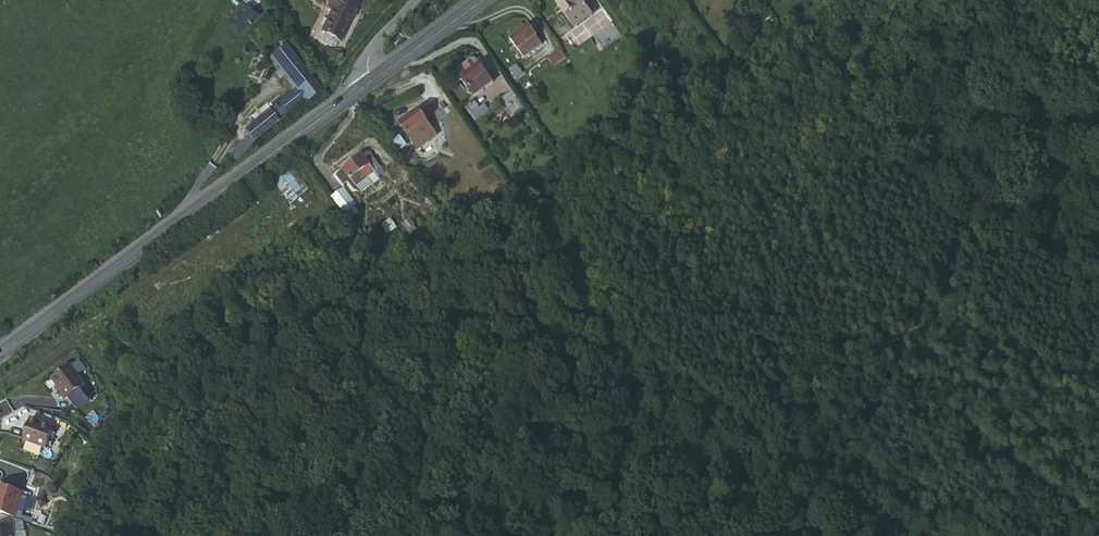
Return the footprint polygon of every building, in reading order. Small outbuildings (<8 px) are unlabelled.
[(347,0),(340,0),(333,15),(337,17),(327,37),(348,47),(365,9),(347,0)] [(642,2),(647,8),(653,3),(651,0),(645,0),(642,2)] [(565,16),(574,27),(592,13),(584,4),(577,9),(575,7),(565,16)] [(266,24),(255,12),(233,33),(244,45),(266,24)] [(548,22),(561,37),(574,27),(560,12),(548,22)] [(592,13),(574,27),(581,35),(598,22),(592,13)] [(781,24),(775,29),(781,38),(788,32),(781,24)] [(619,29),(601,42),(611,54),(629,41),(619,29)] [(538,37),(521,51),(531,66),(549,53),(538,37)] [(547,57),(554,65),(565,56),(558,48),(547,57)] [(312,110),(328,97),(292,53),(276,65),(301,97),(309,107),(312,110)] [(515,81),(524,73),(518,65),(509,73),(515,81)] [(483,107),(501,94),(488,75),(484,70),(480,71),(468,80),(466,84),(470,89),(483,107)] [(417,76),(408,82),(417,94),(426,88),(417,76)] [(520,96),(508,105),(519,121),(532,112),(520,96)] [(257,150),(309,107),(301,97),(249,140),(253,145),(257,150)] [(410,134),(421,148),(431,140),(439,135),(440,134),(428,119),(410,134)] [(431,140),(437,148),(444,143),(439,135),(431,140)] [(431,140),(421,148),(427,156),(437,148),(431,140)] [(410,143),(400,151),(405,157),(414,149),(410,143)] [(257,150),(253,145),(247,150),(249,152),(253,156),(258,151),(257,150)] [(253,157),(253,156),(249,152),(234,164),(238,169),(253,157)] [(391,161),(385,166),(399,181),(405,176),(391,161)] [(350,192),(354,190),(358,187),(364,195),(374,187),(378,192),(379,195),(388,188),(384,181),(390,177),(383,167),(376,172),(371,164),(344,183),(350,192)] [(289,203),(309,189),(292,165),(272,179),(289,203)] [(358,187),(354,190),(360,198),(364,195),(358,187)] [(368,200),(378,192),(374,187),(364,195),(368,200)] [(344,190),(335,197),(350,216),(360,209),(344,190)] [(381,223),(386,233),(396,227),(390,218),(381,223)] [(77,373),(60,387),(66,394),(70,399),(68,401),(74,408),(76,406),(86,418),(98,407),(89,396),(93,392),(77,373)] [(62,438),(40,431),(33,451),(56,458),(62,438)] [(0,517),(0,520),(19,526),(20,522),(27,523),(32,506),(26,504),(27,501),(4,494),(1,503),(4,504),(0,517)]
